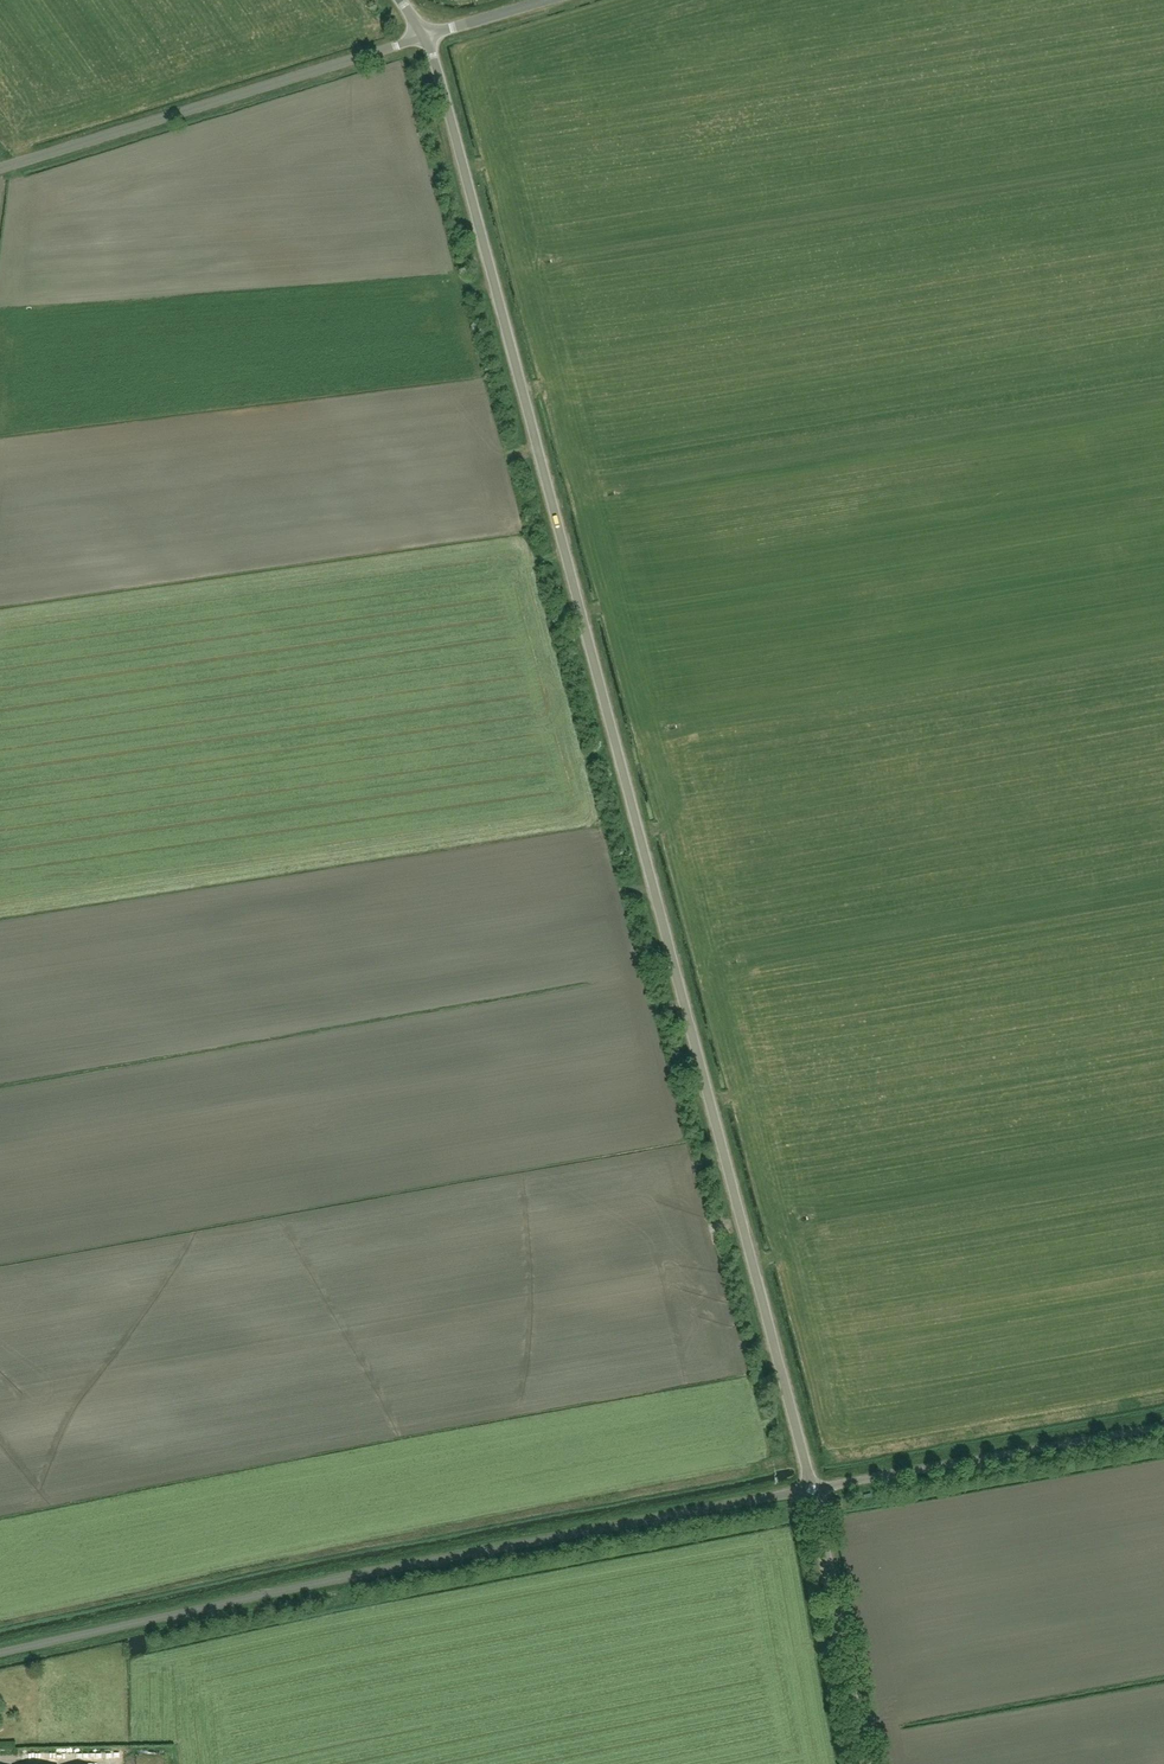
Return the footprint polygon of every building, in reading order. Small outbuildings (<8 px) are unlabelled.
[(104,1763),(103,1752),(91,1752),(92,1763),(104,1763)]
